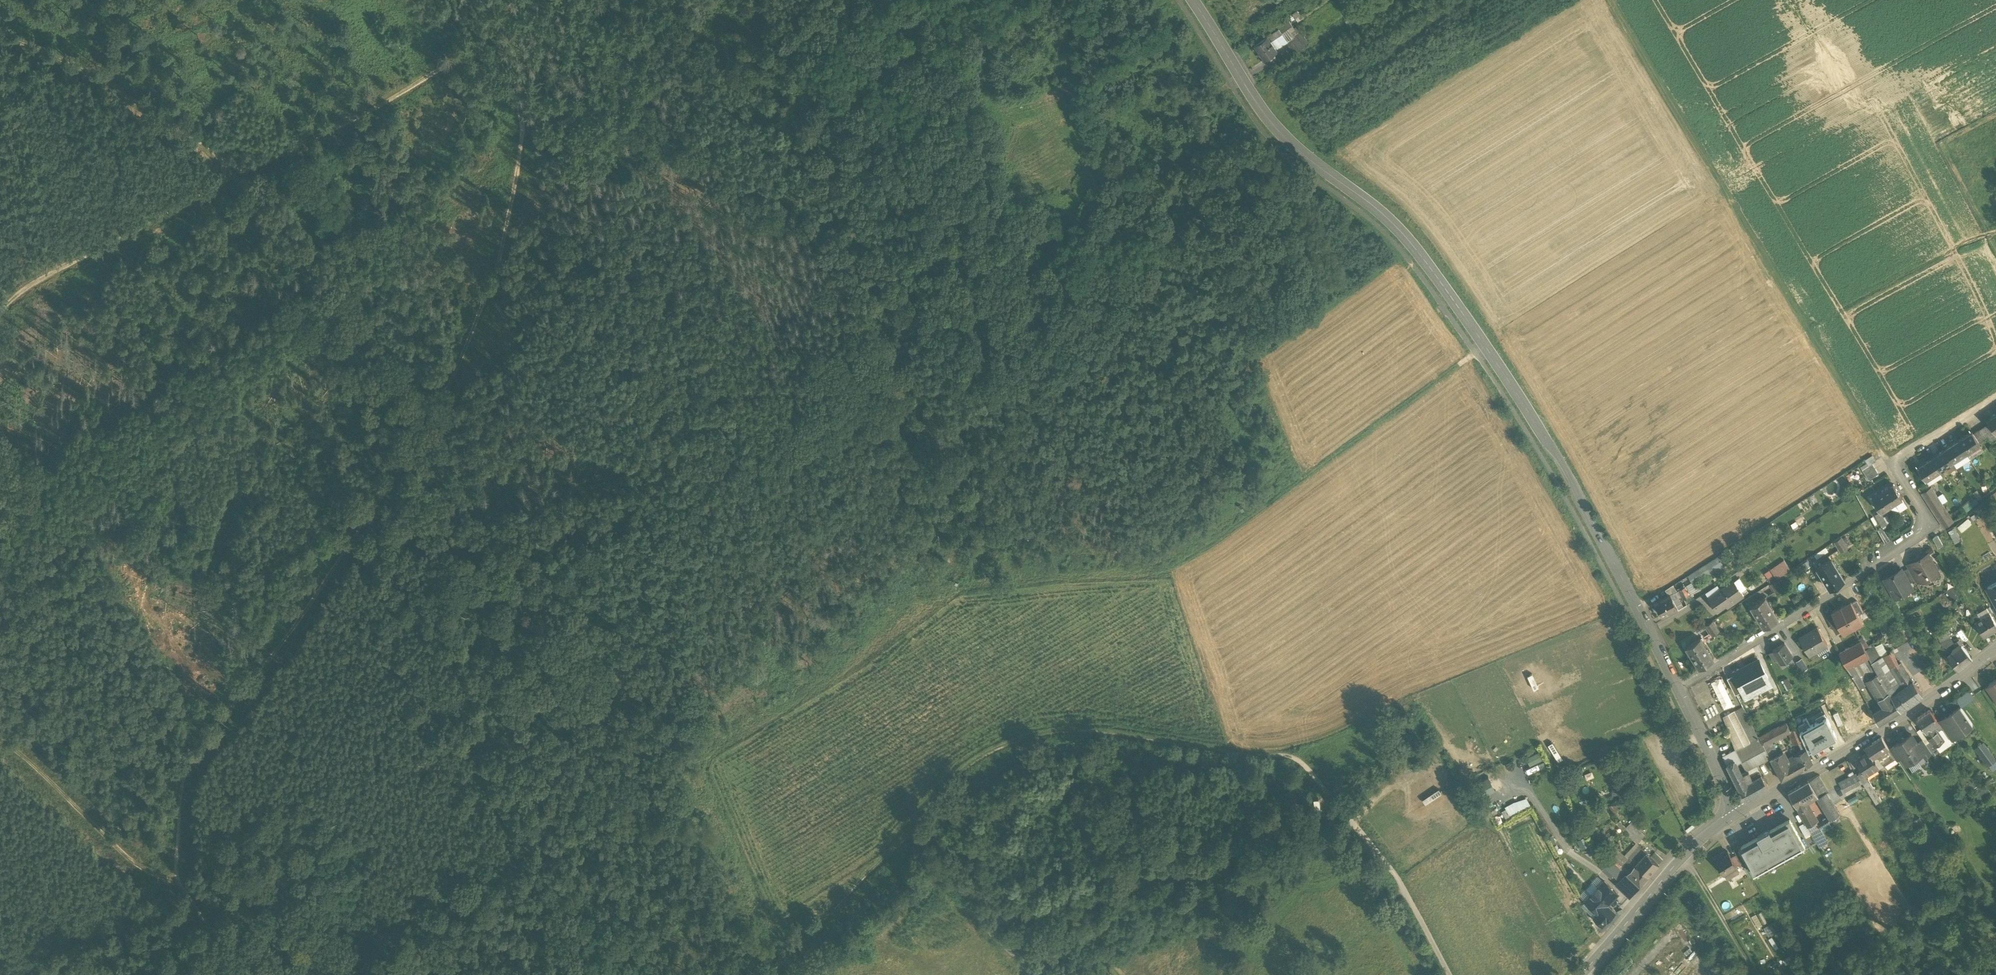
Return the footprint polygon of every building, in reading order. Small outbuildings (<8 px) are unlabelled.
[(1303,32),(1287,42),(1294,53),(1310,43),(1303,32)] [(1264,62),(1278,53),(1268,38),(1254,48),(1264,62)] [(1987,420),(1989,423),(1995,432),(1995,433),(1995,432),(1995,414),(1987,420)] [(1995,432),(1989,423),(1984,426),(1990,435),(1995,432)] [(1990,435),(1984,426),(1978,429),(1985,439),(1987,437),(1990,435)] [(1985,439),(1978,429),(1973,433),(1979,442),(1985,439)] [(1973,433),(1972,431),(1958,440),(1966,452),(1980,443),(1973,433)] [(1987,437),(1991,443),(1995,439),(1995,432),(1995,433),(1995,432),(1990,435),(1987,437)] [(1966,452),(1958,440),(1944,449),(1945,450),(1952,461),(1966,452)] [(1953,462),(1945,450),(1931,458),(1939,471),(1953,462)] [(1865,459),(1869,465),(1876,460),(1872,455),(1865,459)] [(1939,471),(1931,458),(1917,468),(1925,480),(1939,471)] [(1893,484),(1872,498),(1882,512),(1902,498),(1893,484)] [(1931,485),(1922,491),(1925,496),(1934,490),(1931,485)] [(1934,490),(1925,496),(1928,501),(1937,495),(1934,490)] [(1937,495),(1928,501),(1931,506),(1940,500),(1937,495)] [(1940,500),(1931,506),(1934,510),(1943,504),(1940,500)] [(1943,504),(1934,510),(1937,515),(1947,509),(1943,504)] [(1947,509),(1937,515),(1940,520),(1950,514),(1947,509)] [(1950,514),(1940,520),(1944,525),(1953,519),(1950,514)] [(1943,543),(1937,533),(1932,536),(1938,546),(1943,543)] [(1847,546),(1840,535),(1834,540),(1840,550),(1847,546)] [(1928,552),(1912,561),(1920,575),(1922,579),(1938,569),(1928,552)] [(1717,553),(1705,561),(1712,572),(1724,564),(1717,553)] [(1844,577),(1830,557),(1816,566),(1830,586),(1830,587),(1844,577)] [(1783,558),(1769,567),(1775,576),(1789,567),(1783,558)] [(1912,561),(1906,565),(1908,567),(1915,578),(1920,575),(1912,561)] [(1704,563),(1689,572),(1694,580),(1709,570),(1704,563)] [(1830,586),(1816,566),(1814,568),(1827,588),(1830,586)] [(1915,578),(1908,567),(1903,570),(1909,582),(1915,578)] [(1775,577),(1769,568),(1764,571),(1770,580),(1775,577)] [(1901,568),(1884,577),(1895,596),(1912,586),(1903,570),(1901,568)] [(1776,577),(1770,581),(1776,592),(1783,587),(1776,577)] [(1734,579),(1708,596),(1716,608),(1725,602),(1727,604),(1743,593),(1734,579)] [(1987,587),(1995,604),(1995,582),(1987,587)] [(1689,593),(1685,584),(1679,587),(1683,596),(1689,593)] [(1948,591),(1955,601),(1963,596),(1956,585),(1948,591)] [(1672,591),(1655,600),(1662,613),(1677,606),(1672,597),(1675,595),(1672,591)] [(1778,616),(1764,595),(1750,604),(1763,623),(1763,624),(1764,625),(1778,616)] [(1863,610),(1856,598),(1852,601),(1858,612),(1863,610)] [(1852,601),(1851,600),(1841,605),(1852,626),(1862,620),(1858,612),(1852,601)] [(1763,623),(1750,604),(1747,606),(1760,626),(1763,624),(1763,623)] [(1852,626),(1841,605),(1831,611),(1832,612),(1838,623),(1843,631),(1852,626)] [(1989,611),(1980,617),(1975,620),(1984,635),(1995,627),(1995,623),(1989,611)] [(1838,623),(1832,612),(1827,615),(1833,626),(1838,623)] [(1718,629),(1712,619),(1705,623),(1712,634),(1718,629)] [(1816,625),(1799,635),(1809,653),(1827,643),(1816,625)] [(1951,643),(1943,626),(1936,631),(1947,654),(1956,647),(1951,643)] [(1713,657),(1699,636),(1685,646),(1699,666),(1713,657)] [(1865,656),(1859,646),(1862,645),(1860,640),(1838,651),(1844,661),(1846,666),(1853,663),(1865,656)] [(1792,654),(1784,641),(1769,650),(1774,658),(1777,656),(1780,661),(1792,654)] [(1972,658),(1961,643),(1956,647),(1947,654),(1957,669),(1972,658)] [(1865,649),(1862,645),(1859,646),(1865,656),(1868,654),(1865,649)] [(1898,662),(1885,669),(1879,657),(1871,645),(1865,649),(1868,654),(1869,657),(1874,666),(1878,673),(1888,690),(1900,710),(1923,694),(1901,664),(1902,663),(1901,662),(1900,663),(1900,661),(1898,662)] [(1699,666),(1685,646),(1682,648),(1696,668),(1699,666)] [(1891,650),(1879,657),(1885,669),(1898,662),(1891,650)] [(1773,684),(1759,656),(1731,670),(1733,673),(1742,690),(1746,698),(1773,684)] [(1798,659),(1801,669),(1807,666),(1804,657),(1798,659)] [(1874,666),(1869,657),(1864,660),(1869,668),(1874,666)] [(1853,663),(1846,666),(1848,669),(1854,679),(1855,679),(1860,676),(1853,663)] [(1878,673),(1874,666),(1869,668),(1870,671),(1866,673),(1868,678),(1869,678),(1878,673)] [(1742,690),(1733,673),(1727,676),(1736,693),(1742,690)] [(1878,673),(1869,678),(1874,690),(1878,696),(1888,690),(1878,673)] [(1860,676),(1855,679),(1859,688),(1865,685),(1860,676)] [(1725,708),(1734,703),(1721,677),(1712,681),(1725,708)] [(1985,685),(1995,700),(1995,678),(1985,685)] [(1900,710),(1888,690),(1878,696),(1883,705),(1878,709),(1871,712),(1878,723),(1900,710)] [(1826,701),(1831,711),(1842,706),(1838,696),(1826,701)] [(1758,737),(1742,706),(1734,710),(1750,741),(1750,742),(1758,737)] [(1960,706),(1945,717),(1957,734),(1972,723),(1960,706)] [(1939,721),(1930,709),(1917,718),(1926,732),(1925,732),(1931,739),(1934,745),(1935,745),(1943,739),(1937,730),(1942,726),(1939,721)] [(1750,741),(1734,710),(1723,717),(1735,749),(1744,744),(1750,741)] [(1945,717),(1939,721),(1942,726),(1951,738),(1957,734),(1945,717)] [(1826,718),(1803,730),(1813,749),(1836,737),(1826,718)] [(1785,723),(1779,726),(1784,734),(1789,731),(1790,730),(1785,723)] [(1779,726),(1760,737),(1763,745),(1770,741),(1784,734),(1779,726)] [(1790,730),(1789,731),(1794,743),(1797,742),(1802,739),(1799,734),(1796,727),(1790,730)] [(1911,733),(1905,737),(1901,736),(1900,741),(1894,745),(1901,755),(1906,763),(1922,752),(1923,752),(1917,742),(1911,733)] [(1758,737),(1750,742),(1750,741),(1744,744),(1751,757),(1756,765),(1770,758),(1763,745),(1760,737),(1758,737)] [(1882,737),(1866,747),(1869,752),(1872,758),(1888,747),(1882,737)] [(1802,739),(1797,742),(1802,751),(1804,750),(1805,751),(1808,749),(1802,739)] [(1925,743),(1923,739),(1917,742),(1923,752),(1922,752),(1925,756),(1932,752),(1925,743)] [(1934,745),(1931,739),(1925,743),(1932,752),(1933,754),(1939,751),(1935,745),(1934,745)] [(1777,754),(1770,741),(1763,745),(1770,758),(1777,754)] [(1995,759),(1983,743),(1976,749),(1988,765),(1995,759)] [(1744,744),(1735,749),(1741,761),(1747,770),(1748,770),(1756,765),(1751,757),(1744,744)] [(1894,745),(1889,748),(1896,759),(1901,755),(1894,745)] [(1723,755),(1722,756),(1727,764),(1735,760),(1736,763),(1741,761),(1735,749),(1726,754),(1723,755)] [(1802,769),(1794,755),(1786,760),(1780,750),(1778,751),(1779,753),(1777,754),(1770,758),(1781,780),(1802,769)] [(1805,751),(1804,750),(1802,751),(1794,755),(1802,769),(1812,763),(1805,751)] [(1531,764),(1543,759),(1540,751),(1528,756),(1531,764)] [(1872,758),(1869,752),(1856,760),(1863,770),(1866,775),(1878,767),(1872,758)] [(1735,760),(1727,764),(1739,787),(1746,783),(1741,774),(1736,763),(1735,760)] [(1746,783),(1739,787),(1745,800),(1768,787),(1761,775),(1752,779),(1748,770),(1747,770),(1747,771),(1741,774),(1746,783)] [(1863,770),(1857,774),(1859,778),(1861,781),(1862,783),(1869,779),(1866,775),(1863,770)] [(1856,773),(1839,782),(1842,788),(1859,778),(1857,774),(1856,773)] [(1818,776),(1808,781),(1816,794),(1830,820),(1839,815),(1818,776)] [(1859,778),(1842,788),(1843,791),(1861,781),(1859,778)] [(1869,779),(1862,783),(1876,806),(1883,801),(1869,779)] [(1808,781),(1788,792),(1796,806),(1804,801),(1816,794),(1808,781)] [(1511,814),(1531,804),(1527,795),(1506,805),(1511,814)] [(1804,801),(1796,806),(1807,824),(1815,820),(1804,801)] [(1737,847),(1753,875),(1805,846),(1790,818),(1737,847)] [(1815,820),(1807,824),(1810,830),(1813,828),(1818,825),(1815,820)] [(1624,831),(1633,840),(1641,832),(1632,823),(1624,831)] [(1639,847),(1629,858),(1636,864),(1646,853),(1639,847)] [(1737,866),(1728,851),(1715,859),(1724,874),(1737,866)] [(1658,865),(1646,853),(1636,864),(1648,876),(1658,865)] [(1636,864),(1629,858),(1626,861),(1628,862),(1624,866),(1629,871),(1636,864)] [(1648,876),(1636,864),(1629,871),(1627,874),(1639,886),(1648,876)] [(1639,886),(1627,874),(1617,885),(1630,896),(1639,886)] [(1586,902),(1599,914),(1607,905),(1618,894),(1605,882),(1586,902)] [(1615,913),(1607,905),(1599,914),(1595,919),(1603,926),(1615,913)]
